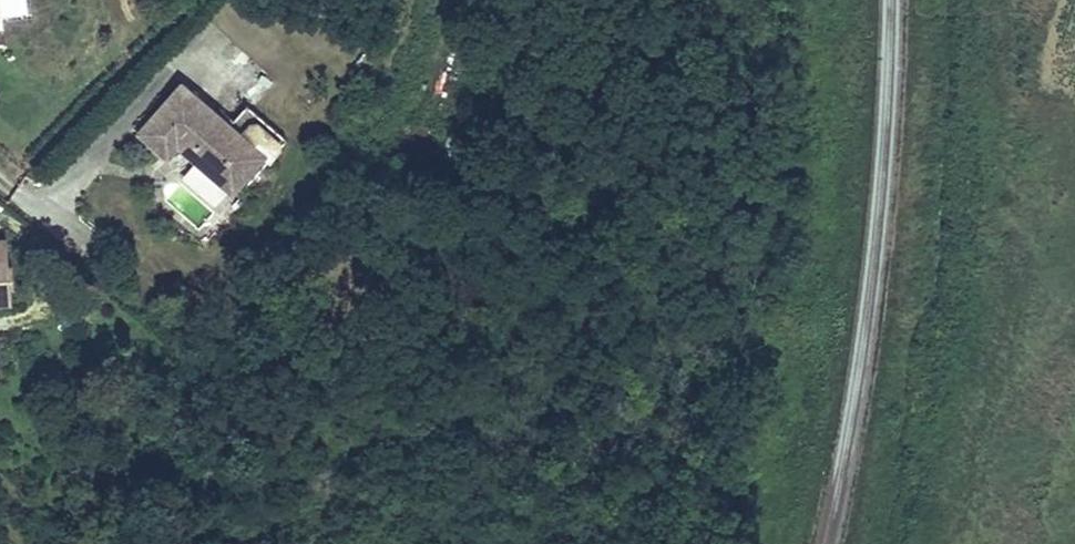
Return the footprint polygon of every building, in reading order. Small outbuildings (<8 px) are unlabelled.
[(177,83),(130,133),(161,161),(173,149),(226,197),(261,159),(177,83)] [(16,305),(15,295),(19,290),(18,276),(12,269),(10,244),(0,245),(0,306),(16,305)]
